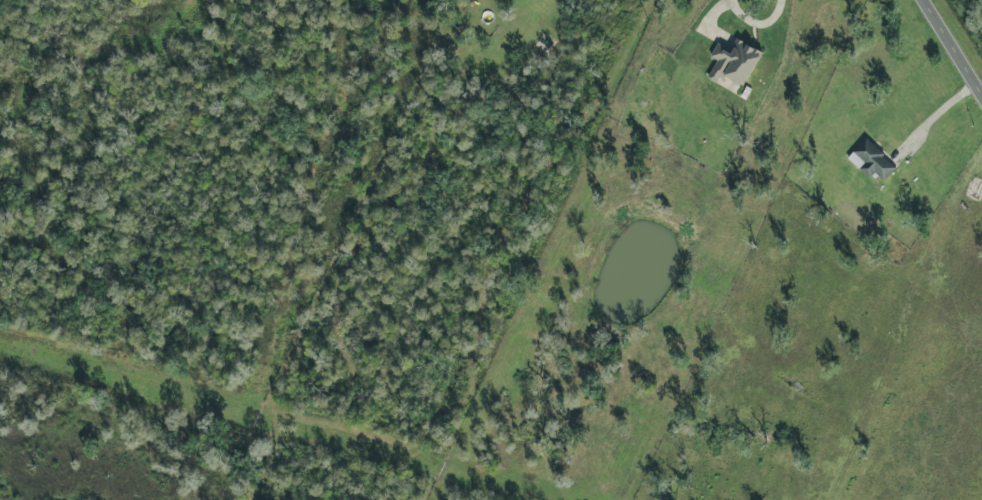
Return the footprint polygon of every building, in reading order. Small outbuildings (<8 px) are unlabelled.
[(717,60),(709,78),(724,84),(727,78),(746,87),(762,51),(736,39),(731,50),(717,44),(711,57),(717,60)] [(870,178),(875,172),(884,181),(897,167),(866,138),(848,158),(870,178)]
